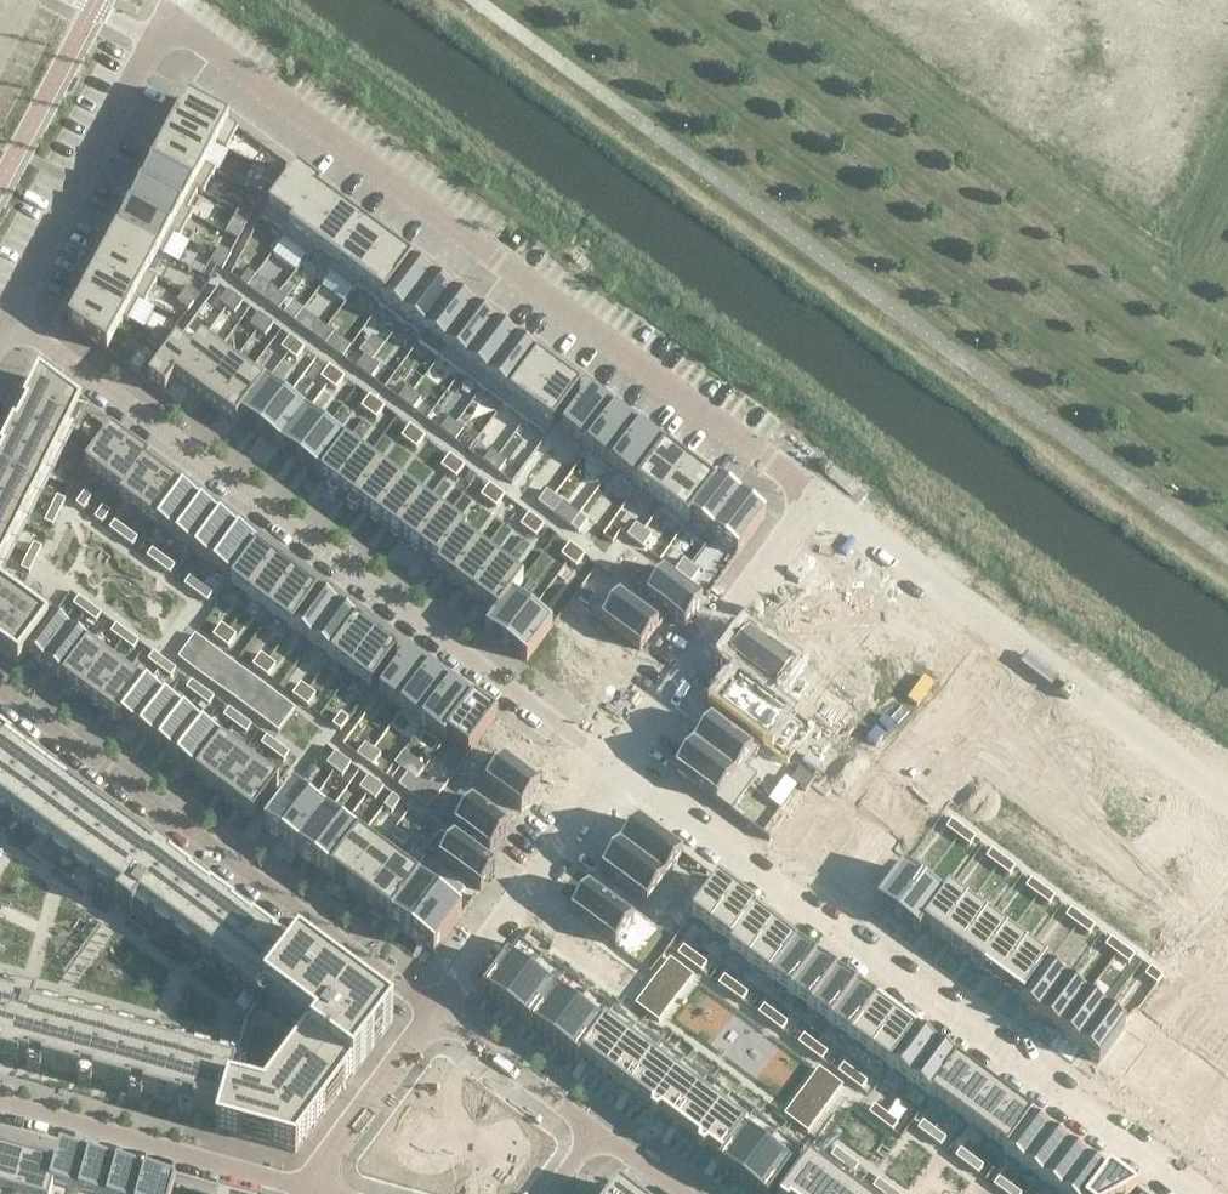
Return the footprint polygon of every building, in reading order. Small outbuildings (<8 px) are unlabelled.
[(175,121),(174,122),(216,144),(228,122),(186,99),(180,111),(176,115),(175,121)] [(163,142),(163,144),(204,166),(216,144),(174,122),(168,133),(164,137),(163,142)] [(152,164),(151,166),(193,188),(204,166),(163,144),(157,155),(152,159),(152,164)] [(272,164),(266,171),(278,180),(283,172),(272,164)] [(151,166),(139,188),(181,210),(193,188),(151,166)] [(266,171),(260,179),(272,187),(278,180),(266,171)] [(296,171),(268,210),(291,227),(292,228),(317,193),(318,194),(321,190),(296,171)] [(139,188),(128,210),(170,232),(181,210),(139,188)] [(291,227),(288,231),(312,249),(340,211),(318,194),(317,193),(292,228),(291,227)] [(242,204),(238,212),(250,219),(255,211),(242,204)] [(128,210),(116,231),(158,254),(170,232),(128,210)] [(340,211),(312,249),(336,266),(364,228),(354,221),(354,215),(349,211),(343,213),(340,211)] [(238,212),(233,220),(246,227),(250,219),(238,212)] [(364,228),(336,266),(359,283),(387,245),(377,238),(377,232),(372,228),(366,230),(364,228)] [(116,231),(104,253),(146,276),(158,254),(116,231)] [(387,245),(359,283),(383,301),(410,265),(412,263),(401,255),(401,249),(396,246),(390,247),(387,245)] [(219,248),(214,256),(227,263),(232,254),(219,248)] [(94,274),(93,275),(135,297),(146,276),(104,253),(99,264),(94,268),(94,274)] [(214,256),(210,264),(223,271),(227,263),(214,256)] [(383,301),(381,303),(403,319),(431,281),(410,265),(383,301)] [(248,271),(239,283),(247,288),(256,277),(248,271)] [(93,275),(81,297),(123,319),(135,297),(93,275)] [(431,281),(403,319),(424,334),(452,296),(431,281)] [(187,287),(182,294),(193,303),(199,296),(187,287)] [(271,288),(263,300),(270,306),(279,294),(271,288)] [(227,292),(218,303),(226,309),(235,297),(227,292)] [(182,294),(176,302),(188,310),(193,303),(182,294)] [(279,294),(270,306),(278,311),(286,299),(279,294)] [(452,296),(424,334),(445,350),(473,312),(464,305),(464,299),(459,296),(453,297),(452,296)] [(81,297),(68,323),(106,351),(123,319),(81,297)] [(235,297),(226,309),(233,314),(242,303),(235,297)] [(473,312),(445,350),(466,366),(494,327),(485,321),(485,315),(480,311),(474,313),(473,312)] [(258,314),(249,326),(256,331),(265,320),(258,314)] [(265,320),(256,331),(264,337),(273,325),(265,320)] [(318,323),(310,335),(317,340),(326,329),(318,323)] [(158,327),(152,335),(164,343),(169,336),(158,327)] [(494,327),(466,366),(487,381),(516,343),(494,327)] [(326,329),(317,340),(325,346),(333,334),(326,329)] [(152,335),(146,342),(158,351),(164,343),(152,335)] [(288,337),(280,349),(287,354),(296,342),(288,337)] [(192,355),(173,380),(174,380),(189,391),(217,353),(201,341),(191,355),(192,355)] [(296,342),(287,354),(295,360),(303,348),(296,342)] [(516,343),(487,381),(509,397),(537,359),(527,352),(527,346),(522,342),(517,344),(516,343)] [(175,344),(147,382),(164,394),(174,380),(173,380),(192,355),(191,355),(175,344)] [(217,353),(189,391),(204,402),(232,364),(217,353)] [(140,375),(148,364),(136,355),(127,367),(139,376),(140,375)] [(364,356),(355,368),(363,374),(371,362),(364,356)] [(537,359),(509,397),(530,413),(558,375),(537,359)] [(371,362),(363,374),(370,379),(379,368),(371,362)] [(232,364),(204,402),(219,414),(247,375),(232,364)] [(329,367),(320,378),(328,384),(336,372),(329,367)] [(336,372),(328,384),(335,389),(344,378),(336,372)] [(247,375),(219,414),(235,426),(239,420),(239,419),(263,387),(247,375)] [(558,375),(530,413),(552,429),(580,391),(558,375)] [(17,666),(26,654),(25,653),(47,624),(46,623),(50,618),(2,583),(85,414),(80,410),(38,379),(0,456),(0,653),(17,666)] [(263,387),(239,419),(239,420),(259,434),(285,400),(264,384),(263,387)] [(406,388),(397,399),(405,405),(413,393),(406,388)] [(413,393),(405,405),(412,410),(421,399),(413,393)] [(590,395),(562,433),(588,452),(616,414),(590,395)] [(369,396),(360,408),(368,414),(376,402),(369,396)] [(285,400),(259,434),(279,449),(305,414),(285,400)] [(376,402),(368,414),(375,419),(384,408),(376,402)] [(616,414),(588,452),(612,470),(640,432),(627,422),(629,419),(622,413),(619,416),(616,414)] [(305,414),(279,449),(299,464),(325,429),(305,414)] [(448,419),(439,430),(447,436),(455,424),(448,419)] [(455,424),(447,436),(454,441),(463,430),(455,424)] [(409,426),(400,438),(408,443),(417,432),(409,426)] [(325,429),(299,464),(320,479),(345,444),(325,429)] [(110,432),(84,467),(104,481),(129,447),(110,432)] [(417,432),(408,443),(415,449),(424,437),(417,432)] [(640,432),(612,470),(637,488),(665,450),(640,432)] [(345,444),(320,479),(330,486),(326,491),(335,497),(338,493),(340,494),(365,459),(345,444)] [(129,447),(104,481),(122,495),(145,465),(146,465),(149,461),(148,461),(129,447)] [(665,450),(637,488),(661,506),(689,469),(676,459),(677,454),(672,450),(668,453),(665,450)] [(491,451),(482,462),(490,468),(498,456),(491,451)] [(449,456),(440,467),(448,473),(456,461),(449,456)] [(498,456),(490,468),(497,473),(506,462),(498,456)] [(365,459),(340,494),(350,501),(346,506),(355,512),(358,507),(360,509),(385,474),(365,459)] [(456,461),(448,473),(455,478),(464,467),(456,461)] [(122,495),(119,499),(138,513),(164,478),(146,465),(145,465),(122,495)] [(689,469),(661,506),(687,525),(690,521),(689,521),(714,487),(713,486),(689,469)] [(385,474),(360,509),(370,516),(373,521),(378,522),(380,523),(405,489),(385,474)] [(164,478),(138,513),(157,527),(183,492),(173,485),(170,480),(165,479),(164,478)] [(714,487),(689,521),(690,521),(712,538),(740,500),(716,482),(713,486),(714,487)] [(489,485),(480,497),(488,502),(496,491),(489,485)] [(405,489),(380,523),(389,531),(392,535),(398,537),(400,538),(425,503),(405,489)] [(496,491),(488,502),(495,508),(504,496),(496,491)] [(183,492),(157,527),(176,541),(201,506),(183,492)] [(547,492),(538,503),(545,509),(554,497),(547,492)] [(83,493),(75,504),(82,510),(91,498),(83,493)] [(56,497),(50,509),(59,514),(65,501),(56,497)] [(554,497),(545,509),(553,514),(562,503),(554,497)] [(740,500),(712,538),(737,556),(765,518),(740,500)] [(425,503),(400,538),(409,545),(412,550),(418,552),(419,553),(445,518),(425,503)] [(201,506),(176,541),(194,555),(220,520),(201,506)] [(102,507),(93,518),(101,524),(110,512),(102,507)] [(50,509),(44,522),(52,526),(59,514),(50,509)] [(528,514),(520,526),(527,532),(536,520),(528,514)] [(579,515),(570,527),(577,533),(586,521),(579,515)] [(445,518),(419,553),(439,567),(462,537),(463,537),(466,533),(445,518)] [(220,520),(194,555),(213,568),(239,534),(220,520)] [(536,520),(527,532),(535,537),(543,526),(536,520)] [(114,522),(109,529),(120,538),(126,530),(114,522)] [(636,525),(627,537),(635,542),(643,531),(636,525)] [(126,530),(120,538),(131,546),(137,538),(126,530)] [(643,531),(635,542),(642,548),(651,536),(643,531)] [(239,534),(213,568),(232,582),(257,548),(239,534)] [(439,567),(436,571),(446,579),(449,584),(455,585),(456,586),(482,551),(463,537),(462,537),(439,567)] [(33,544),(27,556),(35,561),(42,548),(33,544)] [(569,544),(561,556),(568,562),(577,550),(569,544)] [(232,582),(230,584),(251,600),(277,565),(275,564),(272,559),(267,558),(257,550),(258,548),(257,548),(232,582)] [(152,549),(146,557),(157,565),(163,558),(152,549)] [(577,550),(568,562),(576,567),(584,556),(577,550)] [(482,551),(456,586),(466,593),(469,598),(475,600),(476,601),(502,566),(482,551)] [(27,556),(20,569),(29,573),(35,561),(27,556)] [(805,557),(768,608),(785,621),(790,614),(823,570),(805,557)] [(163,558),(157,565),(169,574),(174,566),(163,558)] [(684,561),(675,572),(683,578),(691,566),(684,561)] [(277,565),(251,600),(271,614),(297,580),(295,579),(292,574),(286,572),(277,565)] [(502,566),(476,601),(496,615),(497,616),(511,597),(523,581),(502,566)] [(651,566),(633,590),(684,627),(701,604),(651,566)] [(691,566),(683,578),(690,583),(699,572),(691,566)] [(823,570),(790,614),(806,627),(810,621),(839,582),(823,570)] [(189,577),(183,585),(195,593),(201,585),(189,577)] [(297,580),(271,614),(291,629),(316,594),(315,593),(312,588),(306,587),(297,580)] [(839,582),(810,621),(827,633),(856,594),(839,582)] [(201,585),(195,593),(206,602),(212,594),(201,585)] [(316,594),(291,629),(311,644),(336,609),(316,594)] [(823,639),(839,651),(872,607),(871,606),(873,604),(864,597),(862,599),(856,594),(827,633),(823,639)] [(78,597),(72,605),(83,613),(89,605),(78,597)] [(496,615),(485,631),(505,646),(531,612),(511,597),(497,616),(496,615)] [(598,603),(590,614),(639,651),(658,626),(619,597),(609,611),(598,603)] [(89,605),(83,613),(95,622),(101,614),(89,605)] [(839,651),(856,663),(888,619),(888,618),(889,616),(880,609),(879,611),(872,607),(839,651)] [(336,609),(311,644),(331,659),(356,624),(336,609)] [(531,612),(505,646),(526,662),(552,627),(531,612)] [(47,624),(25,653),(26,654),(44,667),(69,633),(50,618),(46,623),(47,624)] [(856,663),(872,675),(906,629),(905,628),(904,630),(888,619),(856,663)] [(221,624),(213,636),(220,641),(229,630),(221,624)] [(356,624),(331,659),(351,673),(376,639),(356,624)] [(115,625),(110,632),(121,641),(127,633),(115,625)] [(927,644),(906,629),(872,675),(873,676),(878,669),(898,684),(927,644)] [(229,630),(220,641),(228,647),(236,635),(229,630)] [(69,633),(44,667),(62,681),(88,646),(69,633)] [(127,633),(121,641),(132,649),(138,641),(127,633)] [(193,634),(176,657),(196,672),(205,660),(197,655),(206,644),(193,634)] [(591,634),(573,659),(612,687),(631,663),(591,634)] [(746,637),(729,660),(784,701),(801,677),(746,637)] [(376,639),(351,673),(371,689),(397,654),(376,639)] [(206,644),(197,655),(205,660),(213,649),(206,644)] [(927,644),(891,693),(911,708),(947,659),(927,644)] [(88,646),(62,681),(81,695),(107,660),(88,646)] [(213,649),(205,660),(212,666),(220,654),(213,649)] [(153,653),(147,660),(159,669),(165,661),(153,653)] [(220,654),(212,666),(219,671),(228,660),(220,654)] [(261,654),(253,665),(260,671),(269,659),(261,654)] [(407,658),(379,696),(401,712),(429,674),(407,658)] [(269,659),(260,671),(268,676),(276,665),(269,659)] [(573,659),(555,683),(594,712),(612,687),(573,659)] [(947,659),(911,708),(931,723),(938,713),(967,674),(947,659)] [(107,660),(81,695),(100,709),(125,674),(107,660)] [(205,660),(196,672),(204,677),(212,666),(205,660)] [(228,660),(219,671),(227,677),(235,665),(228,660)] [(165,661),(159,669),(170,677),(176,670),(165,661)] [(235,665),(227,677),(234,682),(242,671),(235,665)] [(212,666),(204,677),(211,683),(219,671),(212,666)] [(219,671),(211,683),(218,688),(227,677),(219,671)] [(242,671),(234,682),(241,687),(250,676),(242,671)] [(125,674),(100,709),(119,723),(121,721),(120,721),(144,688),(125,674)] [(429,674),(401,712),(422,727),(450,690),(429,674)] [(976,681),(967,674),(938,713),(958,728),(984,692),(987,689),(986,688),(989,684),(979,677),(976,681)] [(250,676),(241,687),(248,693),(257,681),(250,676)] [(227,677),(218,688),(225,693),(234,682),(227,677)] [(191,681),(185,688),(197,697),(202,689),(191,681)] [(257,681),(248,693),(256,698),(264,687),(257,681)] [(234,682),(225,693),(233,699),(241,687),(234,682)] [(301,683),(292,695),(300,700),(308,689),(301,683)] [(738,685),(719,710),(766,744),(784,720),(738,685)] [(144,688),(120,721),(121,721),(139,735),(165,700),(146,686),(144,688)] [(241,687),(233,699),(240,704),(248,693),(241,687)] [(264,687),(256,698),(263,703),(271,692),(264,687)] [(202,689),(197,697),(208,705),(214,698),(202,689)] [(308,689),(300,700),(307,706),(316,694),(308,689)] [(450,690),(422,727),(444,744),(447,740),(445,739),(470,705),(470,704),(450,690)] [(271,692),(263,703),(270,709),(279,697),(271,692)] [(958,728),(948,741),(971,759),(979,749),(1007,710),(1005,708),(1007,705),(996,697),(994,700),(984,692),(958,728)] [(248,693),(240,704),(247,709),(256,698),(248,693)] [(279,697),(270,709),(277,714),(286,703),(279,697)] [(256,698),(247,709),(254,715),(263,703),(256,698)] [(165,700),(139,735),(158,749),(184,714),(165,700)] [(470,705),(445,739),(447,740),(467,755),(495,718),(472,701),(470,704),(470,705)] [(263,703),(254,715),(262,720),(270,709),(263,703)] [(286,703),(277,714),(285,720),(293,708),(286,703)] [(228,708),(223,716),(234,725),(240,717),(228,708)] [(270,709),(262,720),(269,726),(277,714),(270,709)] [(1007,710),(979,749),(1002,766),(1031,727),(1028,725),(1031,722),(1020,714),(1017,717),(1007,710)] [(184,714),(158,749),(177,763),(203,728),(184,714)] [(277,714),(269,726),(277,731),(285,720),(277,714)] [(340,714),(332,725),(340,731),(348,719),(340,714)] [(240,717),(234,725),(246,733),(251,725),(240,717)] [(711,722),(692,747),(749,789),(757,778),(745,770),(761,747),(734,727),(728,735),(711,722)] [(836,724),(829,734),(841,743),(842,741),(848,733),(836,724)] [(1002,766),(995,776),(1018,793),(1024,785),(1054,744),(1051,742),(1054,738),(1041,729),(1038,733),(1031,727),(1002,766)] [(203,728),(177,763),(196,777),(221,742),(203,728)] [(2,819),(4,816),(12,822),(11,825),(23,834),(25,832),(34,838),(32,840),(44,850),(46,847),(55,853),(53,856),(66,866),(68,863),(76,869),(74,872),(87,881),(89,878),(97,885),(95,887),(108,897),(110,894),(117,899),(115,902),(132,915),(134,912),(146,921),(148,918),(156,924),(154,927),(167,936),(169,934),(177,940),(175,942),(188,952),(190,949),(198,955),(196,958),(209,967),(211,965),(219,971),(217,973),(230,983),(232,980),(240,986),(238,989),(251,998),(253,996),(260,1001),(264,997),(295,956),(294,956),(170,863),(171,861),(154,848),(151,853),(121,831),(118,826),(113,825),(6,746),(11,740),(0,732),(0,817),(2,819)] [(266,736),(260,744),(272,752),(277,744),(266,736)] [(520,736),(502,761),(538,787),(557,763),(520,736)] [(1054,744),(1024,785),(1045,801),(1048,796),(1081,752),(1080,751),(1077,752),(1071,747),(1072,745),(1060,737),(1054,744)] [(841,743),(834,753),(841,759),(850,747),(842,741),(841,743)] [(221,742),(196,777),(205,783),(207,790),(214,790),(240,756),(221,742)] [(277,744),(272,752),(283,761),(289,753),(277,744)] [(365,744),(356,756),(364,761),(372,750),(365,744)] [(692,747),(674,771),(725,809),(742,785),(748,789),(749,789),(692,747)] [(372,750),(364,761),(371,767),(380,755),(372,750)] [(1081,752),(1048,796),(1064,808),(1060,813),(1061,814),(1098,764),(1081,752)] [(336,753),(327,764),(335,770),(343,758),(336,753)] [(494,755),(476,779),(520,812),(538,787),(502,761),(494,755)] [(240,756),(214,790),(224,797),(226,804),(232,804),(233,804),(259,770),(240,756)] [(343,758),(335,770),(342,775),(351,764),(343,758)] [(1110,789),(1091,775),(1098,765),(1098,764),(1061,814),(1081,829),(1110,789)] [(875,766),(867,778),(874,783),(883,772),(875,766)] [(917,766),(908,778),(916,784),(925,772),(917,766)] [(259,770),(233,804),(242,811),(244,818),(251,818),(253,819),(278,784),(259,770)] [(883,772),(874,783),(882,789),(891,777),(883,772)] [(407,776),(399,787),(406,793),(415,781),(407,776)] [(368,777),(360,788),(367,794),(376,782),(368,777)] [(292,791),(264,829),(281,842),(309,804),(319,790),(302,778),(292,791)] [(415,781),(406,793),(414,798),(422,787),(415,781)] [(376,782),(367,794),(375,800),(383,788),(376,782)] [(1124,793),(1116,787),(1112,790),(1110,789),(1081,829),(1100,843),(1130,804),(1122,798),(1124,793)] [(459,794),(441,818),(489,854),(507,830),(459,794)] [(392,795),(384,806),(391,812),(400,800),(392,795)] [(915,795),(906,807),(914,813),(923,801),(915,795)] [(801,797),(771,837),(780,844),(779,848),(786,854),(790,851),(792,853),(827,806),(826,806),(821,812),(801,797)] [(923,801),(914,813),(922,819),(931,807),(923,801)] [(964,801),(955,813),(963,819),(972,807),(964,801)] [(1132,805),(1130,804),(1100,843),(1120,858),(1150,818),(1142,812),(1144,808),(1136,802),(1132,805)] [(309,804),(281,842),(298,854),(326,816),(309,804)] [(827,806),(792,853),(793,853),(798,847),(805,852),(803,857),(811,862),(815,859),(817,861),(846,821),(827,806)] [(326,816),(298,854),(314,866),(342,828),(326,816)] [(1171,834),(1150,818),(1120,858),(1141,874),(1171,834)] [(846,821),(817,861),(825,867),(823,871),(831,877),(835,874),(837,876),(866,836),(846,821)] [(637,822),(618,846),(664,880),(682,855),(637,822)] [(951,822),(945,830),(957,838),(963,831),(951,822)] [(342,828),(314,866),(330,878),(358,840),(342,828)] [(397,831),(391,839),(402,848),(408,840),(397,831)] [(963,831),(957,838),(969,847),(975,839),(963,831)] [(443,832),(427,853),(479,892),(495,871),(443,832)] [(1002,833),(995,842),(1008,852),(1015,842),(1002,833)] [(1192,849),(1171,834),(1141,874),(1163,889),(1192,849)] [(866,836),(837,876),(845,882),(843,886),(851,892),(855,889),(857,890),(886,850),(866,836)] [(358,840),(330,878),(350,893),(378,855),(358,840)] [(618,846),(600,871),(646,905),(664,880),(618,846)] [(1025,846),(1016,858),(1024,864),(1033,852),(1025,846)] [(1212,864),(1192,849),(1163,889),(1182,904),(1212,864)] [(886,850),(857,890),(865,896),(863,901),(871,907),(875,904),(876,905),(903,869),(903,870),(906,865),(886,850)] [(991,851),(985,859),(997,868),(1003,860),(991,851)] [(412,852),(406,860),(418,868),(423,861),(412,852)] [(1033,852),(1024,864),(1032,870),(1041,858),(1033,852)] [(378,855),(350,893),(370,908),(398,870),(378,855)] [(1003,860),(997,868),(1009,877),(1015,869),(1003,860)] [(1212,864),(1182,904),(1202,919),(1227,884),(1227,876),(1224,873),(1226,868),(1218,863),(1214,866),(1212,864)] [(903,869),(876,905),(897,920),(923,885),(903,869)] [(398,870),(370,908),(390,922),(418,884),(398,870)] [(441,874),(435,881),(447,890),(453,882),(441,874)] [(1065,875),(1056,887),(1064,893),(1072,881),(1065,875)] [(716,881),(690,916),(712,933),(738,897),(716,881)] [(1031,881),(1025,889),(1037,897),(1043,890),(1031,881)] [(1072,881),(1064,893),(1072,899),(1080,887),(1072,881)] [(453,882),(447,890),(459,898),(464,891),(453,882)] [(418,884),(390,922),(411,938),(439,900),(418,884)] [(1202,919),(1222,934),(1227,926),(1227,884),(1202,919)] [(923,885),(897,920),(917,935),(949,892),(947,891),(942,898),(923,885)] [(570,912),(569,913),(570,914),(613,946),(615,947),(616,946),(615,945),(632,923),(633,922),(632,921),(631,921),(589,890),(587,889),(586,890),(570,912)] [(1043,890),(1037,897),(1049,906),(1054,898),(1043,890)] [(949,892),(917,935),(918,936),(923,928),(942,942),(968,907),(949,892)] [(738,897),(712,933),(731,947),(728,950),(729,951),(755,915),(758,912),(738,897)] [(439,900),(411,938),(433,954),(461,916),(439,900)] [(1106,906),(1097,918),(1105,923),(1113,912),(1106,906)] [(968,907),(942,942),(951,949),(954,954),(961,956),(962,957),(988,921),(968,907)] [(1071,910),(1065,918),(1076,927),(1082,919),(1071,910)] [(1113,912),(1105,923),(1113,929),(1121,917),(1113,912)] [(755,915),(729,951),(749,966),(775,930),(773,929),(770,923),(764,922),(755,915)] [(1082,919),(1076,927),(1088,936),(1094,928),(1082,919)] [(988,921),(962,957),(971,963),(974,969),(981,970),(982,971),(1008,936),(988,921)] [(775,930),(749,966),(769,980),(795,945),(793,944),(790,938),(784,937),(775,930)] [(1008,936),(982,971),(1002,986),(1028,951),(1008,936)] [(1147,936),(1138,948),(1146,954),(1154,942),(1147,936)] [(1110,940),(1105,948),(1116,956),(1122,948),(1110,940)] [(1154,942),(1146,954),(1154,960),(1162,948),(1154,942)] [(795,945),(769,980),(789,995),(815,960),(795,945)] [(683,946),(677,954),(689,963),(694,955),(683,946)] [(481,996),(576,1067),(575,1069),(582,1074),(586,1068),(611,1086),(611,1088),(614,1091),(616,1090),(618,1091),(614,1097),(629,1108),(633,1102),(634,1103),(634,1105),(638,1108),(640,1108),(664,1126),(660,1131),(664,1134),(664,1135),(671,1140),(672,1140),(676,1142),(680,1137),(711,1160),(706,1166),(713,1171),(714,1170),(747,1193),(772,1193),(799,1157),(752,1123),(753,1121),(611,1016),(610,1017),(517,947),(481,996)] [(1122,948),(1116,956),(1128,965),(1134,957),(1122,948)] [(1028,951),(1002,986),(1021,1000),(1018,1004),(1019,1005),(1048,965),(1028,951)] [(219,1118),(215,1132),(295,1154),(392,1022),(297,952),(294,956),(295,956),(264,997),(260,1001),(245,1022),(235,1059),(232,1068),(233,1068),(220,1118),(219,1118)] [(694,955),(689,963),(700,972),(706,964),(694,955)] [(669,958),(664,966),(675,975),(681,967),(669,958)] [(815,960),(789,995),(809,1010),(835,974),(815,960)] [(1048,965),(1019,1005),(1028,1012),(1031,1018),(1037,1019),(1038,1020),(1065,984),(1046,970),(1049,966),(1048,965)] [(675,975),(664,966),(658,974),(670,983),(675,975)] [(1186,966),(1178,977),(1186,983),(1194,971),(1186,966)] [(693,976),(681,967),(675,975),(687,984),(693,976)] [(1150,969),(1144,977),(1156,986),(1162,978),(1150,969)] [(1194,971),(1186,983),(1193,989),(1202,977),(1194,971)] [(670,983),(658,974),(652,982),(664,991),(670,983)] [(835,974),(809,1010),(828,1025),(855,989),(835,974)] [(687,984),(675,975),(670,983),(681,991),(687,984)] [(723,977),(718,984),(729,993),(735,985),(723,977)] [(1156,986),(1153,990),(1161,996),(1170,984),(1162,978),(1156,986)] [(658,999),(664,991),(652,982),(646,990),(658,999)] [(681,991),(670,983),(664,991),(676,999),(681,991)] [(1065,984),(1038,1020),(1048,1027),(1044,1032),(1053,1038),(1057,1033),(1058,1035),(1085,999),(1065,984)] [(735,985),(729,993),(741,1002),(747,994),(735,985)] [(855,989),(828,1025),(848,1039),(875,1004),(855,989)] [(0,1052),(0,1053),(0,1060),(17,1065),(18,1062),(28,1065),(26,1070),(40,1074),(41,1068),(78,1079),(76,1084),(90,1088),(92,1082),(129,1092),(127,1098),(141,1102),(142,1096),(179,1106),(177,1112),(191,1116),(193,1110),(219,1118),(220,1118),(233,1068),(232,1068),(235,1059),(221,1055),(220,1058),(210,1055),(211,1052),(195,1048),(194,1051),(185,1048),(185,1045),(170,1041),(169,1044),(159,1041),(160,1038),(145,1034),(144,1037),(134,1034),(135,1031),(119,1027),(119,1030),(109,1027),(110,1024),(94,1020),(93,1023),(84,1020),(84,1017),(69,1013),(68,1016),(58,1013),(59,1010),(44,1006),(43,1009),(34,1007),(36,1001),(16,995),(16,994),(2,990),(1,993),(0,993),(0,1052)] [(658,999),(646,990),(640,998),(652,1006),(658,999)] [(670,1007),(676,999),(664,991),(658,999),(670,1007)] [(1217,1007),(1225,1013),(1227,1009),(1227,996),(1226,995),(1217,1007)] [(652,1006),(640,998),(635,1006),(646,1014),(652,1006)] [(670,1007),(658,999),(652,1006),(664,1015),(670,1007)] [(1085,999),(1058,1035),(1078,1049),(1105,1014),(1085,999)] [(1192,1000),(1183,1012),(1191,1018),(1200,1006),(1192,1000)] [(875,1004),(848,1039),(868,1054),(895,1018),(875,1004)] [(664,1015),(652,1006),(646,1014),(648,1015),(658,1023),(664,1015)] [(763,1006),(757,1014),(769,1023),(775,1015),(763,1006)] [(1200,1006),(1191,1018),(1199,1024),(1208,1012),(1200,1006)] [(1105,1014),(1078,1049),(1087,1056),(1090,1062),(1097,1063),(1098,1064),(1125,1029),(1105,1014)] [(775,1015),(769,1023),(781,1031),(787,1023),(775,1015)] [(895,1018),(868,1054),(888,1069),(914,1033),(905,1026),(902,1021),(896,1019),(895,1018)] [(1125,1029),(1098,1064),(1107,1071),(1109,1069),(1118,1075),(1116,1078),(1117,1078),(1148,1036),(1129,1022),(1125,1029)] [(914,1033),(888,1069),(908,1083),(934,1048),(925,1041),(922,1035),(916,1034),(914,1033)] [(803,1035),(797,1043),(809,1052),(815,1044),(803,1035)] [(1148,1036),(1117,1078),(1127,1085),(1128,1083),(1137,1090),(1167,1050),(1148,1036)] [(815,1044),(809,1052),(821,1061),(827,1053),(815,1044)] [(934,1048),(908,1083),(928,1098),(955,1063),(945,1056),(942,1050),(936,1049),(934,1048)] [(1167,1050),(1137,1090),(1146,1097),(1145,1099),(1155,1106),(1186,1064),(1167,1050)] [(955,1063),(929,1098),(948,1111),(974,1077),(955,1063)] [(1155,1107),(1151,1112),(1161,1119),(1164,1115),(1172,1121),(1202,1081),(1184,1068),(1187,1065),(1186,1064),(1155,1106),(1155,1107)] [(843,1065),(837,1073),(849,1081),(855,1073),(843,1065)] [(819,1068),(813,1076),(825,1085),(830,1077),(819,1068)] [(855,1073),(849,1081),(861,1090),(867,1082),(855,1073)] [(825,1085),(813,1076),(807,1084),(819,1093),(825,1085)] [(974,1077),(948,1111),(967,1125),(993,1090),(974,1076),(974,1077)] [(842,1086),(830,1077),(825,1085),(836,1094),(842,1086)] [(1202,1081),(1172,1121),(1191,1135),(1221,1095),(1202,1081)] [(819,1093),(807,1084),(801,1092),(813,1101),(819,1093)] [(836,1094),(825,1085),(819,1093),(831,1102),(836,1094)] [(993,1090),(967,1125),(985,1139),(1011,1104),(1002,1097),(999,1092),(994,1091),(993,1090)] [(813,1101),(801,1092),(795,1100),(807,1109),(813,1101)] [(831,1102),(819,1093),(813,1101),(825,1110),(831,1102)] [(1189,1140),(1199,1147),(1202,1143),(1210,1149),(1227,1124),(1227,1101),(1221,1095),(1191,1135),(1192,1136),(1189,1140)] [(807,1109),(795,1100),(789,1108),(801,1117),(807,1109)] [(825,1110),(813,1101),(807,1109),(819,1118),(825,1110)] [(1011,1104),(985,1139),(1003,1152),(1002,1154),(1003,1155),(1030,1119),(1031,1118),(1021,1111),(1018,1106),(1012,1105),(1011,1104)] [(874,1106),(868,1114),(880,1122),(886,1114),(874,1106)] [(801,1117),(789,1108),(784,1116),(793,1123),(795,1125),(801,1117)] [(819,1118),(807,1109),(801,1117),(813,1125),(819,1118)] [(886,1114),(880,1122),(892,1131),(898,1123),(886,1114)] [(813,1125),(801,1117),(795,1125),(807,1133),(813,1125)] [(1030,1119),(1003,1155),(1022,1169),(1048,1135),(1030,1122),(1031,1120),(1030,1119)] [(922,1122),(916,1130),(928,1139),(934,1131),(922,1122)] [(1210,1149),(1218,1155),(1216,1160),(1224,1165),(1227,1162),(1227,1124),(1210,1149)] [(934,1131),(928,1139),(939,1147),(945,1140),(934,1131)] [(1048,1135),(1022,1169),(1041,1183),(1067,1149),(1048,1135)] [(1041,1183),(1056,1193),(1062,1193),(1085,1162),(1076,1156),(1073,1151),(1068,1149),(1067,1149),(1041,1183)] [(834,1150),(829,1158),(840,1166),(846,1158),(834,1150)] [(959,1150),(953,1158),(965,1166),(971,1159),(959,1150)] [(50,1193),(80,1193),(89,1163),(88,1163),(88,1162),(61,1155),(60,1155),(59,1154),(54,1173),(56,1173),(50,1193)] [(26,1165),(16,1162),(15,1160),(11,1159),(9,1160),(0,1158),(0,1193),(18,1193),(26,1165)] [(846,1158),(840,1166),(852,1175),(858,1167),(846,1158)] [(971,1159),(965,1166),(977,1175),(983,1167),(971,1159)] [(1062,1193),(1092,1193),(1109,1171),(1107,1170),(1103,1176),(1095,1169),(1092,1165),(1086,1163),(1085,1162),(1062,1193)] [(80,1193),(110,1193),(117,1171),(116,1171),(116,1170),(90,1163),(89,1163),(80,1193)] [(18,1193),(50,1193),(56,1173),(54,1173),(26,1165),(18,1193)] [(785,1193),(845,1193),(807,1165),(785,1193)] [(110,1193),(141,1193),(145,1179),(144,1178),(118,1170),(117,1171),(110,1193)] [(1092,1193),(1135,1193),(1138,1192),(1109,1171),(1092,1193)] [(141,1193),(173,1193),(175,1186),(174,1186),(172,1186),(173,1186),(146,1178),(146,1179),(145,1179),(141,1193)] [(992,1186),(1002,1193),(1004,1193),(1009,1187),(998,1178),(992,1186)] [(871,1189),(878,1193),(885,1193),(888,1190),(877,1181),(871,1189)]
